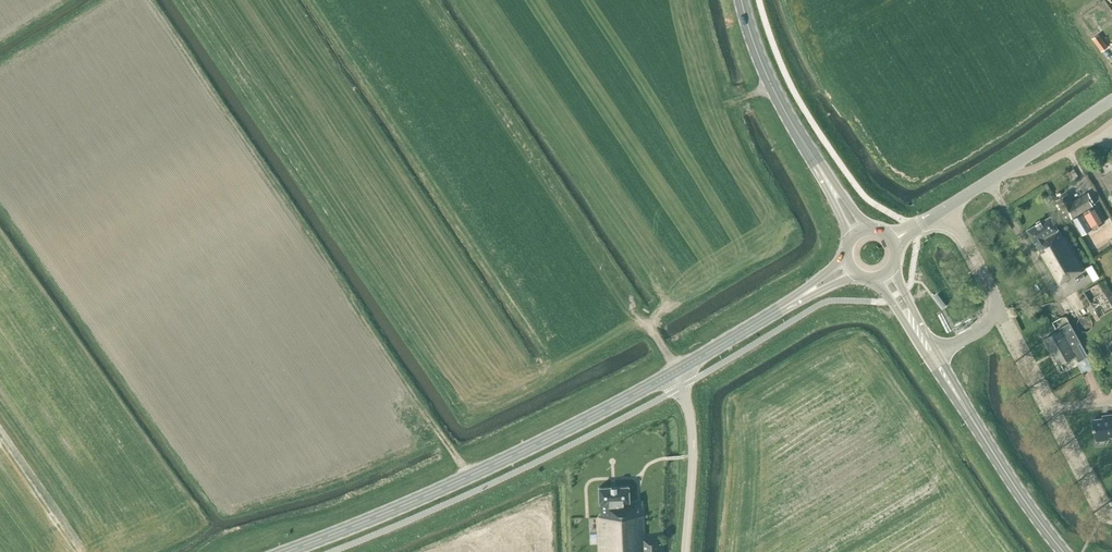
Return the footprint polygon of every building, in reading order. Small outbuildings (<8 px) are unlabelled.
[(1093,38),(1102,51),(1108,47),(1098,34),(1093,38)] [(1065,221),(1094,204),(1088,192),(1072,202),(1067,194),(1056,200),(1061,209),(1059,210),(1065,221)] [(1082,235),(1105,221),(1095,205),(1084,212),(1073,219),(1082,235)] [(1063,236),(1061,232),(1051,215),(1042,221),(1041,220),(1036,223),(1037,224),(1027,229),(1041,253),(1039,254),(1058,285),(1085,269),(1065,235),(1063,236)] [(1099,317),(1111,310),(1111,294),(1104,280),(1084,291),(1099,317)] [(1078,361),(1085,357),(1078,344),(1081,342),(1070,322),(1059,328),(1060,330),(1045,339),(1052,352),(1053,351),(1060,364),(1075,355),(1078,361)] [(1111,436),(1111,414),(1103,416),(1103,418),(1093,420),(1094,430),(1095,430),(1097,440),(1109,439),(1108,436),(1111,436)] [(600,551),(644,551),(643,538),(642,501),(628,501),(628,486),(598,487),(599,503),(600,503),(600,517),(598,517),(600,551)] [(643,538),(644,551),(660,551),(660,538),(643,538)]
